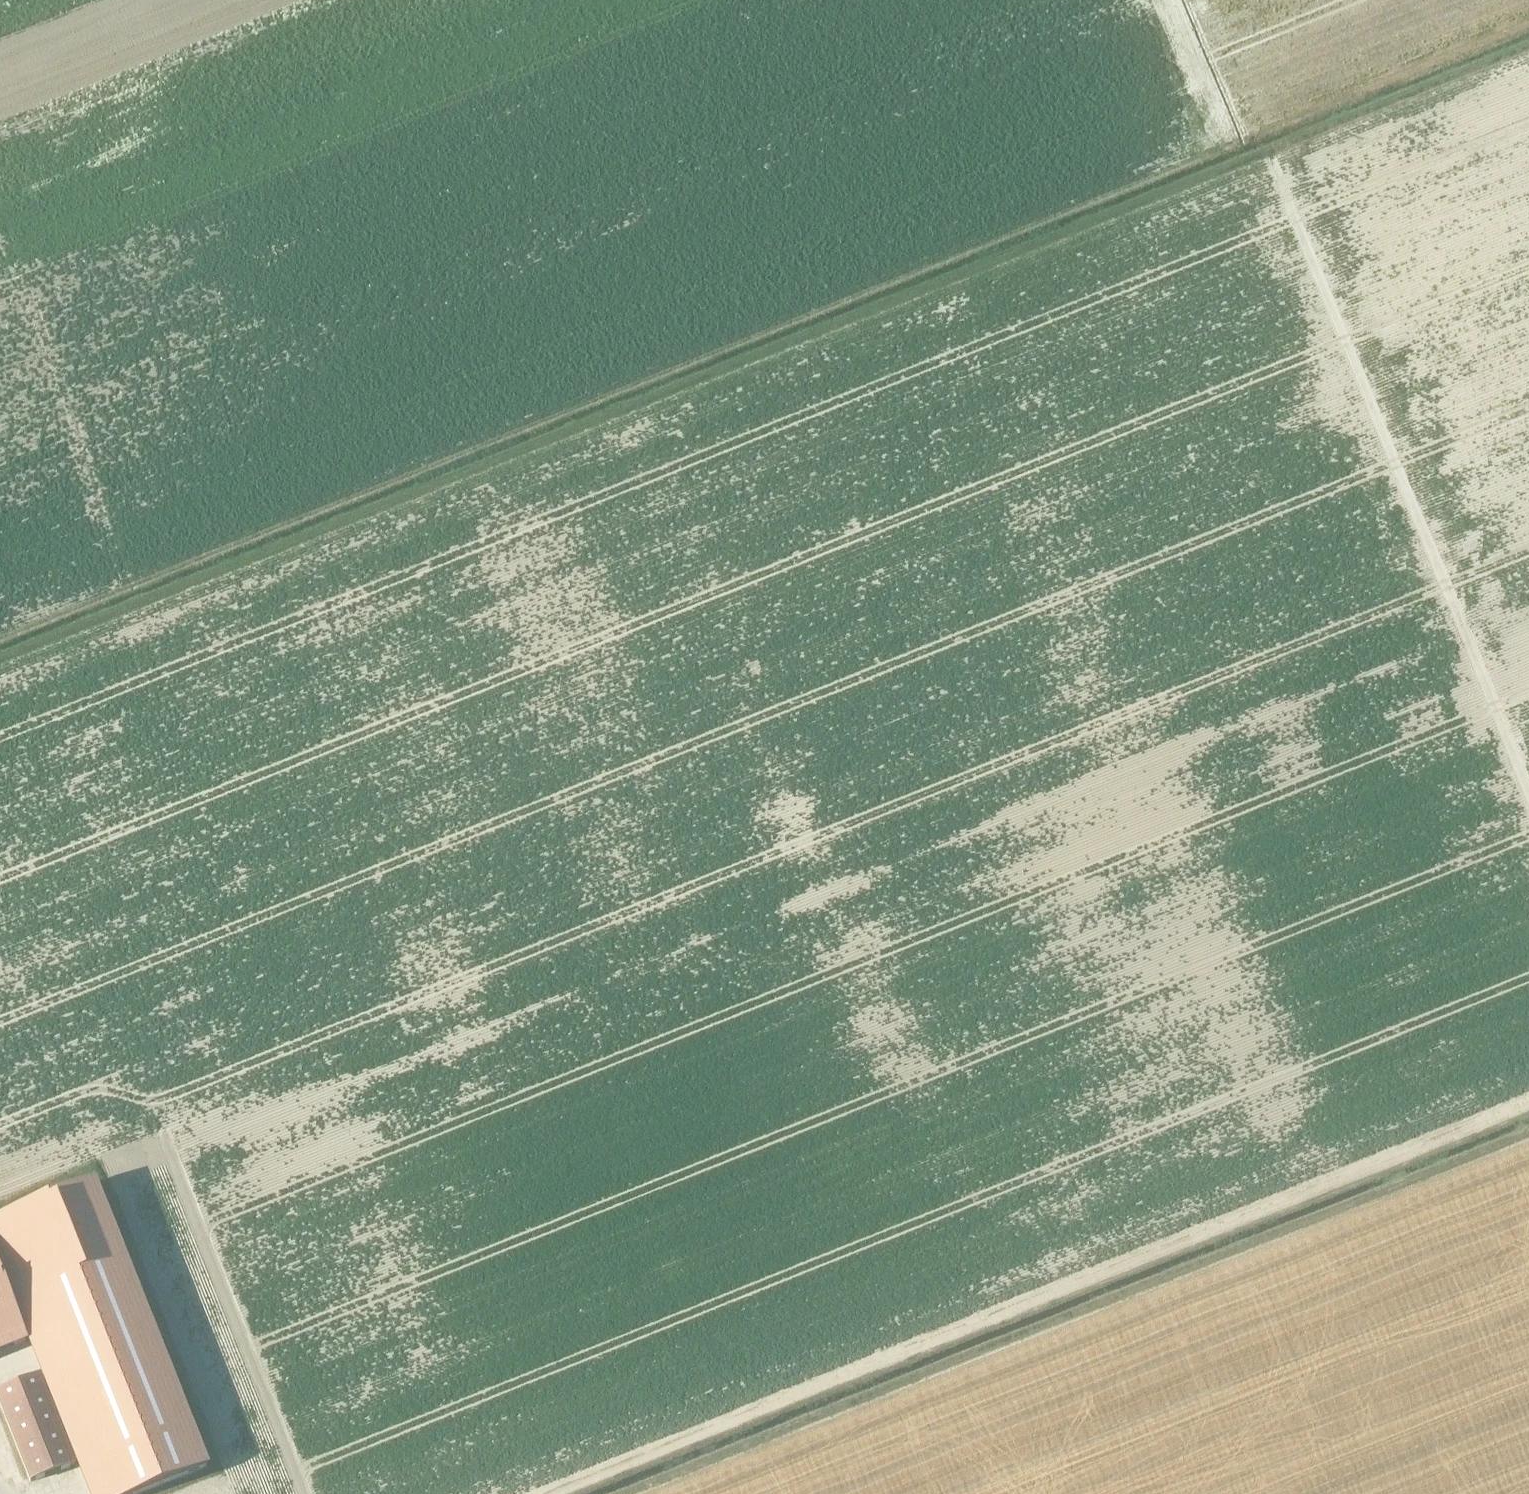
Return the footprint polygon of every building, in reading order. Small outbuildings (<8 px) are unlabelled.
[(2,1221),(111,1493),(135,1493),(205,1466),(93,1184),(2,1221)] [(24,1342),(0,1281),(0,1352),(24,1342)] [(42,1374),(0,1390),(0,1407),(29,1483),(76,1463),(42,1374)]
